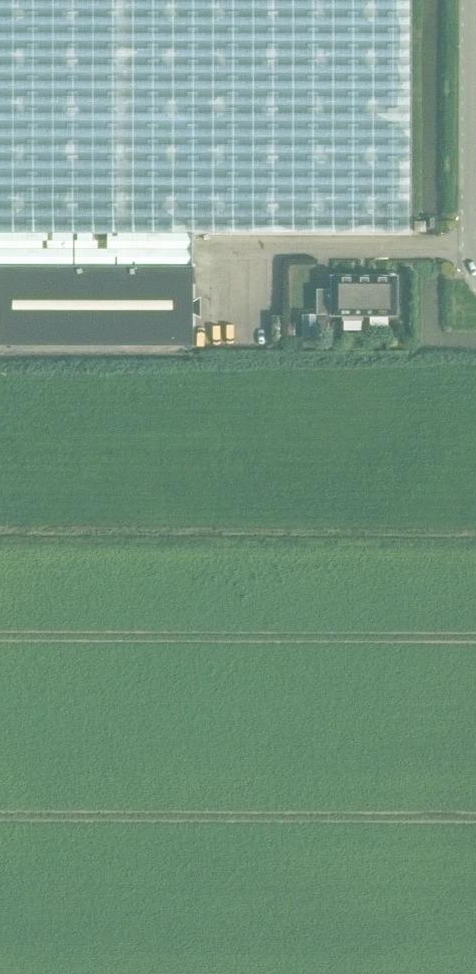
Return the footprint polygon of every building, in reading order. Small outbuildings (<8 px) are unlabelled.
[(191,265),(192,232),(409,233),(409,0),(0,0),(0,264),(191,265)] [(415,221),(415,231),(425,231),(425,221),(415,221)] [(0,264),(0,344),(193,345),(193,265),(191,265),(0,264)] [(332,278),(332,288),(316,288),(316,314),(316,315),(326,314),(332,314),(343,314),(343,319),(361,319),(361,314),(396,314),(396,278),(396,277),(331,277),(331,278),(332,278)] [(303,315),(302,323),(302,334),(303,336),(305,337),(311,337),(314,336),(315,335),(316,331),(317,331),(316,324),(317,324),(318,323),(319,324),(321,325),(323,325),(325,324),(325,322),(326,320),(326,314),(316,315),(316,314),(314,314),(306,314),(304,314),(303,315)]
